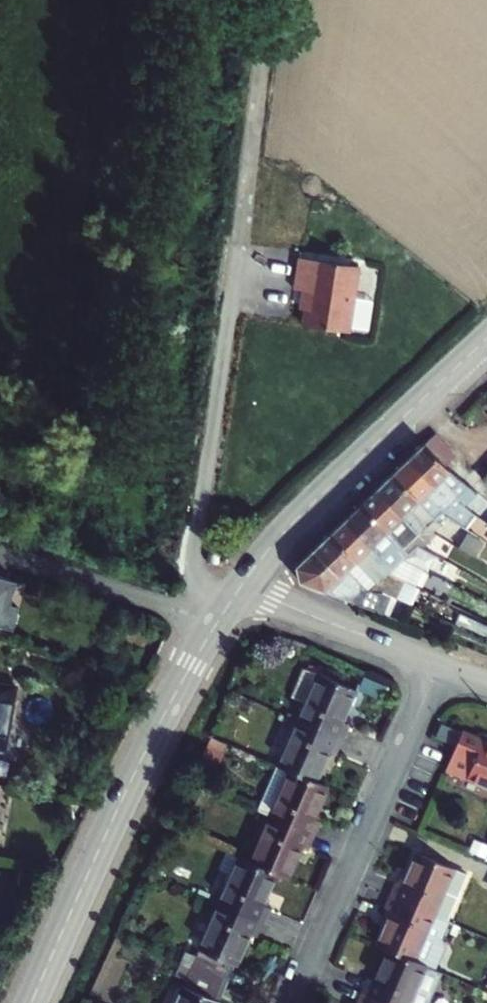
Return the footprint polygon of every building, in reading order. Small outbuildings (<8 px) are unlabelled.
[(366,258),(307,246),(300,279),(313,282),(307,314),(352,323),(366,258)] [(426,445),(447,462),(456,453),(437,435),(426,445)] [(426,445),(410,461),(451,505),(456,511),(462,505),(478,490),(444,464),(447,462),(426,445)] [(410,461),(394,476),(441,526),(450,517),(468,529),(479,517),(462,505),(456,511),(451,505),(410,461)] [(394,476),(379,491),(425,541),(435,532),(441,526),(394,476)] [(425,541),(379,491),(364,505),(411,555),(422,545),(425,541)] [(411,555),(364,505),(347,521),(395,572),(408,559),(411,555)] [(395,572),(347,521),(332,536),(380,587),(393,574),(395,572)] [(380,587),(332,536),(317,550),(365,601),(377,589),(380,587)] [(422,587),(439,553),(422,545),(408,559),(393,574),(422,587)] [(305,582),(362,604),(365,601),(317,550),(303,564),(302,567),(305,582)] [(222,561),(214,559),(211,567),(220,570),(222,561)] [(10,632),(22,588),(0,582),(0,629),(10,632)] [(298,706),(312,712),(355,730),(360,716),(353,713),(367,682),(319,660),(298,706)] [(0,692),(0,751),(1,751),(9,693),(0,692)] [(355,730),(312,712),(291,760),(299,763),(326,774),(340,742),(349,745),(355,730)] [(486,792),(486,744),(465,734),(447,775),(486,792)] [(326,774),(299,763),(279,809),(325,829),(331,815),(322,811),(336,779),(326,774)] [(325,829),(279,809),(260,854),(286,865),(297,870),(311,838),(319,842),(325,829)] [(248,849),(227,896),(272,916),(280,897),(273,894),(286,865),(260,854),(248,849)] [(394,888),(451,914),(471,870),(421,849),(408,880),(399,876),(394,888)] [(389,941),(431,960),(451,914),(394,888),(387,903),(396,907),(383,938),(389,941)] [(240,956),(245,958),(260,923),(268,926),(272,916),(227,896),(198,960),(232,974),(240,956)] [(360,987),(397,1002),(428,1002),(443,966),(431,960),(389,941),(374,974),(367,972),(360,987)] [(227,998),(222,996),(232,974),(198,960),(179,1002),(225,1002),(227,998)] [(357,1002),(397,1002),(360,987),(354,1002),(357,1002)]
